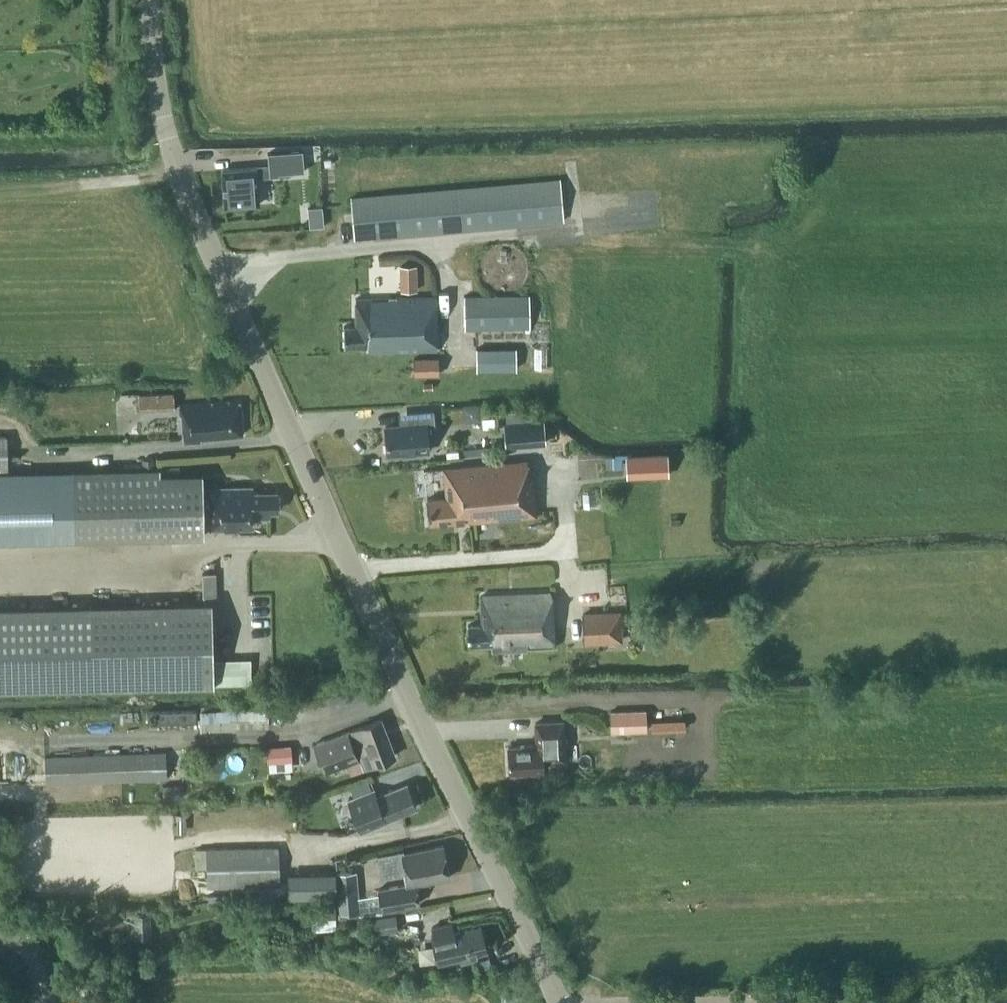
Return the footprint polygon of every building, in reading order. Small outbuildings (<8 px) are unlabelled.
[(257,167),(222,169),(225,206),(260,203),(258,176),(279,175),(279,173),(304,171),(303,149),(268,152),(269,163),(269,169),(257,170),(257,167)] [(561,179),(351,197),(355,238),(564,220),(561,179)] [(310,227),(324,225),(323,206),(308,207),(310,227)] [(421,285),(421,260),(402,261),(403,286),(421,285)] [(528,294),(464,294),(464,327),(528,327),(528,294)] [(436,348),(434,295),(354,297),(354,324),(343,324),(344,345),(367,345),(367,350),(436,348)] [(481,343),(481,366),(520,366),(520,343),(481,343)] [(417,353),(417,372),(443,370),(442,352),(417,353)] [(140,392),(140,407),(174,406),(174,391),(140,392)] [(242,433),(239,398),(180,403),(180,413),(182,413),(184,440),(201,439),(201,436),(242,433)] [(32,399),(20,399),(20,413),(32,413),(32,399)] [(385,425),(388,453),(429,449),(428,436),(436,436),(433,409),(407,411),(408,423),(385,425)] [(506,411),(507,422),(505,423),(507,446),(546,443),(544,420),(533,420),(532,409),(506,411)] [(668,451),(625,453),(626,477),(669,474),(668,451)] [(155,460),(142,461),(143,470),(155,469),(155,460)] [(444,467),(446,488),(447,497),(427,499),(429,523),(470,519),(470,520),(537,514),(534,478),(530,478),(529,460),(444,467)] [(0,473),(0,540),(204,535),(203,472),(160,473),(160,469),(155,469),(143,470),(0,473)] [(251,488),(210,489),(211,528),(252,527),(252,517),(267,517),(267,512),(277,511),(276,493),(251,493),(251,488)] [(216,572),(204,572),(204,596),(217,595),(216,572)] [(553,642),(551,594),(481,598),(482,622),(470,623),(472,643),(493,642),(493,645),(553,642)] [(216,683),(213,601),(102,605),(0,609),(0,690),(216,683)] [(621,610),(583,611),(584,643),(623,641),(622,625),(628,625),(628,611),(621,611),(621,610)] [(647,708),(609,710),(610,731),(648,729),(647,708)] [(274,728),(274,712),(204,713),(204,729),(274,728)] [(686,729),(685,718),(651,720),(652,730),(686,729)] [(351,775),(394,757),(379,721),(317,745),(328,772),(347,765),(351,775)] [(509,747),(510,774),(545,772),(544,762),(566,761),(564,722),(536,723),(538,746),(509,747)] [(292,760),(291,744),(267,746),(268,762),(292,760)] [(166,755),(44,759),(45,784),(167,779),(166,755)] [(373,790),(348,801),(361,832),(387,821),(386,820),(416,807),(407,785),(377,798),(373,790)] [(174,831),(186,831),(186,818),(185,818),(185,814),(176,814),(176,818),(174,818),(174,831)] [(382,877),(405,873),(407,884),(410,883),(412,885),(449,877),(443,845),(404,853),(403,850),(377,855),(382,877)] [(279,847),(205,849),(206,869),(207,887),(280,885),(279,847)] [(206,869),(205,849),(194,850),(195,869),(206,869)] [(361,911),(357,870),(336,872),(339,913),(361,911)] [(412,885),(410,883),(407,884),(378,889),(382,909),(419,903),(416,888),(412,885)] [(336,917),(335,904),(310,905),(311,918),(336,917)] [(133,913),(134,937),(151,936),(150,912),(133,913)] [(396,913),(372,916),(374,932),(399,929),(396,913)] [(473,954),(488,951),(482,923),(454,930),(451,921),(432,926),(434,935),(430,936),(437,963),(460,958),(461,961),(474,958),(473,954)] [(890,982),(884,975),(876,977),(872,985),(878,992),(886,990),(890,982)]
